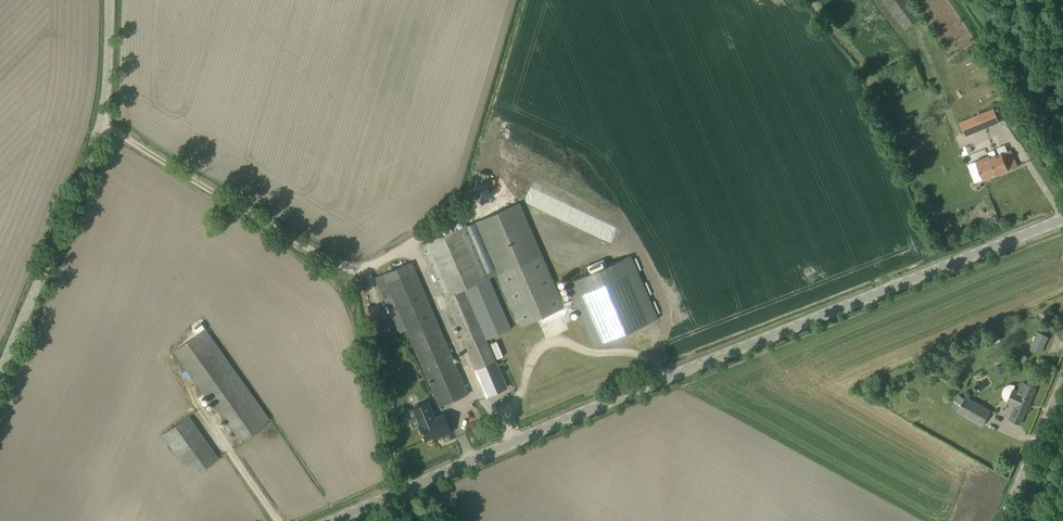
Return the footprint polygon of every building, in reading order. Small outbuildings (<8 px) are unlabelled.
[(921,18),(908,0),(884,0),(906,30),(921,18)] [(999,121),(994,109),(960,123),(965,135),(999,121)] [(983,180),(1017,166),(1010,149),(990,158),(989,156),(975,161),(983,180)] [(576,309),(593,347),(601,366),(652,344),(644,325),(658,319),(630,256),(607,266),(603,259),(586,266),(589,273),(565,284),(572,300),(562,304),(518,203),(475,222),(496,268),(487,272),(466,224),(421,243),(487,396),(507,388),(486,339),(511,329),(489,278),(497,274),(520,326),(539,318),(542,324),(576,309)] [(389,312),(397,308),(439,406),(468,394),(411,262),(374,278),(389,312)] [(174,351),(240,443),(266,425),(263,422),(268,418),(207,332),(202,336),(200,332),(174,351)] [(1038,332),(1030,348),(1040,353),(1047,337),(1038,332)] [(1013,390),(1007,402),(1015,405),(1009,420),(1019,424),(1035,388),(1023,383),(1018,392),(1013,390)] [(966,397),(965,398),(959,395),(952,406),(958,410),(958,411),(982,425),(990,411),(966,397)] [(412,428),(418,425),(425,441),(440,434),(441,436),(451,432),(443,414),(434,418),(427,402),(412,408),(412,407),(405,410),(412,428)] [(163,434),(193,477),(219,458),(188,416),(163,434)]
